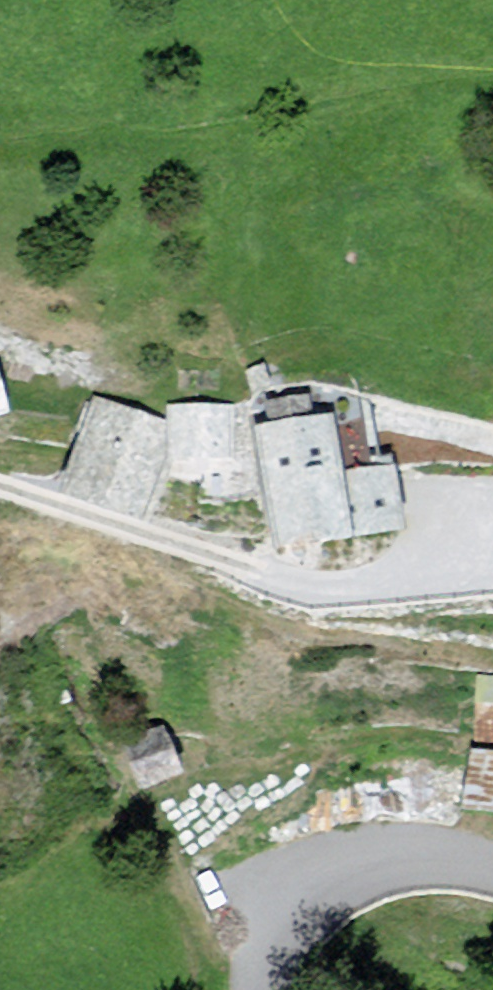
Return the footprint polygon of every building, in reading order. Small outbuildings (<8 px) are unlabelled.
[(13,406),(0,352),(0,409),(13,406)] [(101,406),(80,495),(164,514),(184,425),(101,406)] [(350,416),(276,435),(309,562),(383,543),(350,416)] [(192,458),(249,454),(246,417),(189,421),(192,458)] [(408,467),(382,474),(400,540),(426,532),(408,467)] [(182,741),(137,756),(150,797),(195,783),(182,741)] [(480,758),(475,821),(492,822),(492,759),(480,758)]
